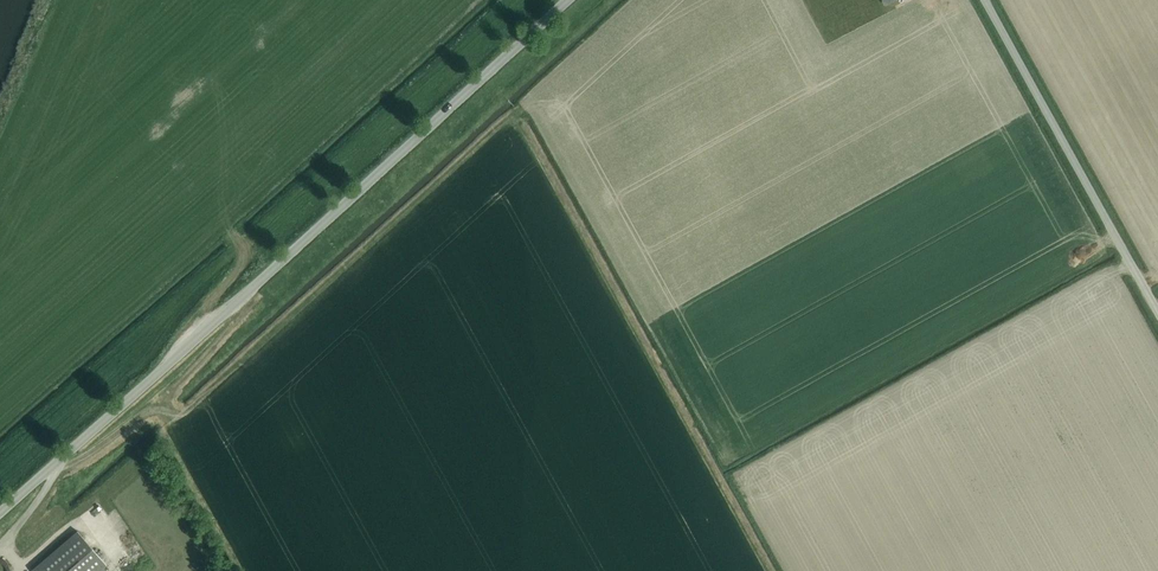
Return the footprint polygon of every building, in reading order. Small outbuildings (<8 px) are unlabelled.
[(32,570),(33,570),(98,570),(107,564),(78,530),(32,570)]
